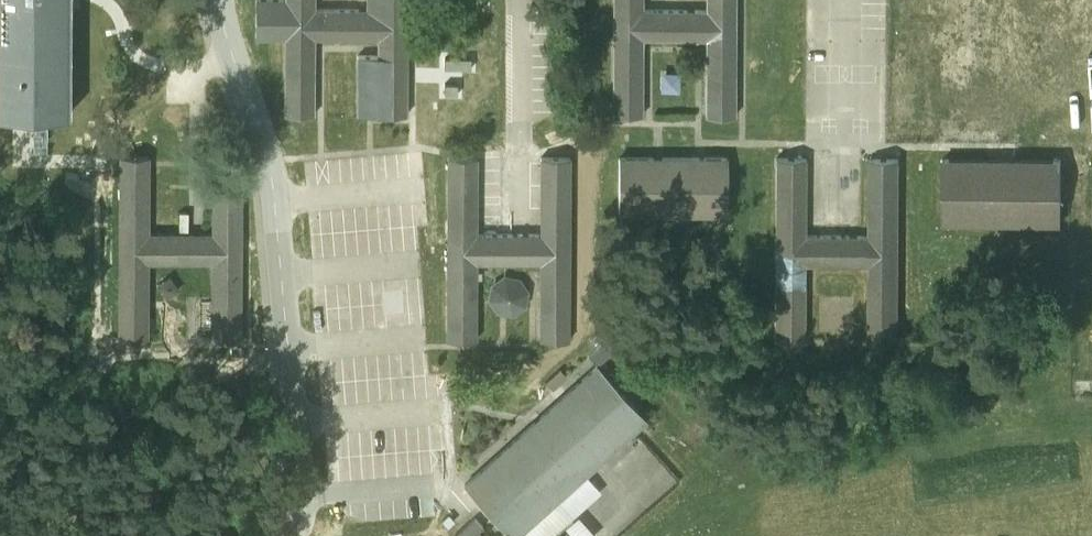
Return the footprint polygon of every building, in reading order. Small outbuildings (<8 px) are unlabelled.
[(70,0),(0,0),(0,114),(70,113),(70,0)] [(284,0),(254,0),(255,37),(283,38),(284,0)] [(283,38),(283,114),(313,114),(314,49),(314,39),(376,39),(377,49),(377,52),(377,54),(356,55),(355,114),(365,114),(407,115),(407,0),(365,0),(365,7),(315,7),(315,0),(284,0),(283,38)] [(613,115),(643,115),(643,39),(705,39),(705,116),(735,116),(735,0),(705,0),(705,7),(644,7),(644,0),(613,0),(613,115)] [(787,157),(772,157),(773,338),(813,337),(812,266),(860,266),(860,337),(898,337),(897,153),(859,153),(860,230),(806,230),(805,157),(787,157)] [(241,156),(211,155),(211,231),(148,230),(149,155),(118,154),(118,336),(148,336),(148,261),(210,261),(210,337),(241,338),(241,156)] [(476,156),(447,156),(446,339),(476,339),(477,264),(538,264),(537,340),(568,340),(569,158),(540,158),(540,234),(476,233),(476,156)] [(658,158),(618,157),(618,213),(726,214),(727,159),(658,158)] [(1003,165),(949,164),(948,220),(1057,221),(1057,165),(1003,165)] [(488,300),(497,311),(503,312),(504,313),(506,313),(512,314),(525,306),(527,291),(518,278),(503,276),(491,285),(488,300)] [(463,484),(510,535),(517,535),(523,530),(586,474),(646,420),(596,365),(463,484)] [(523,530),(528,535),(551,535),(601,491),(586,474),(523,530)]
